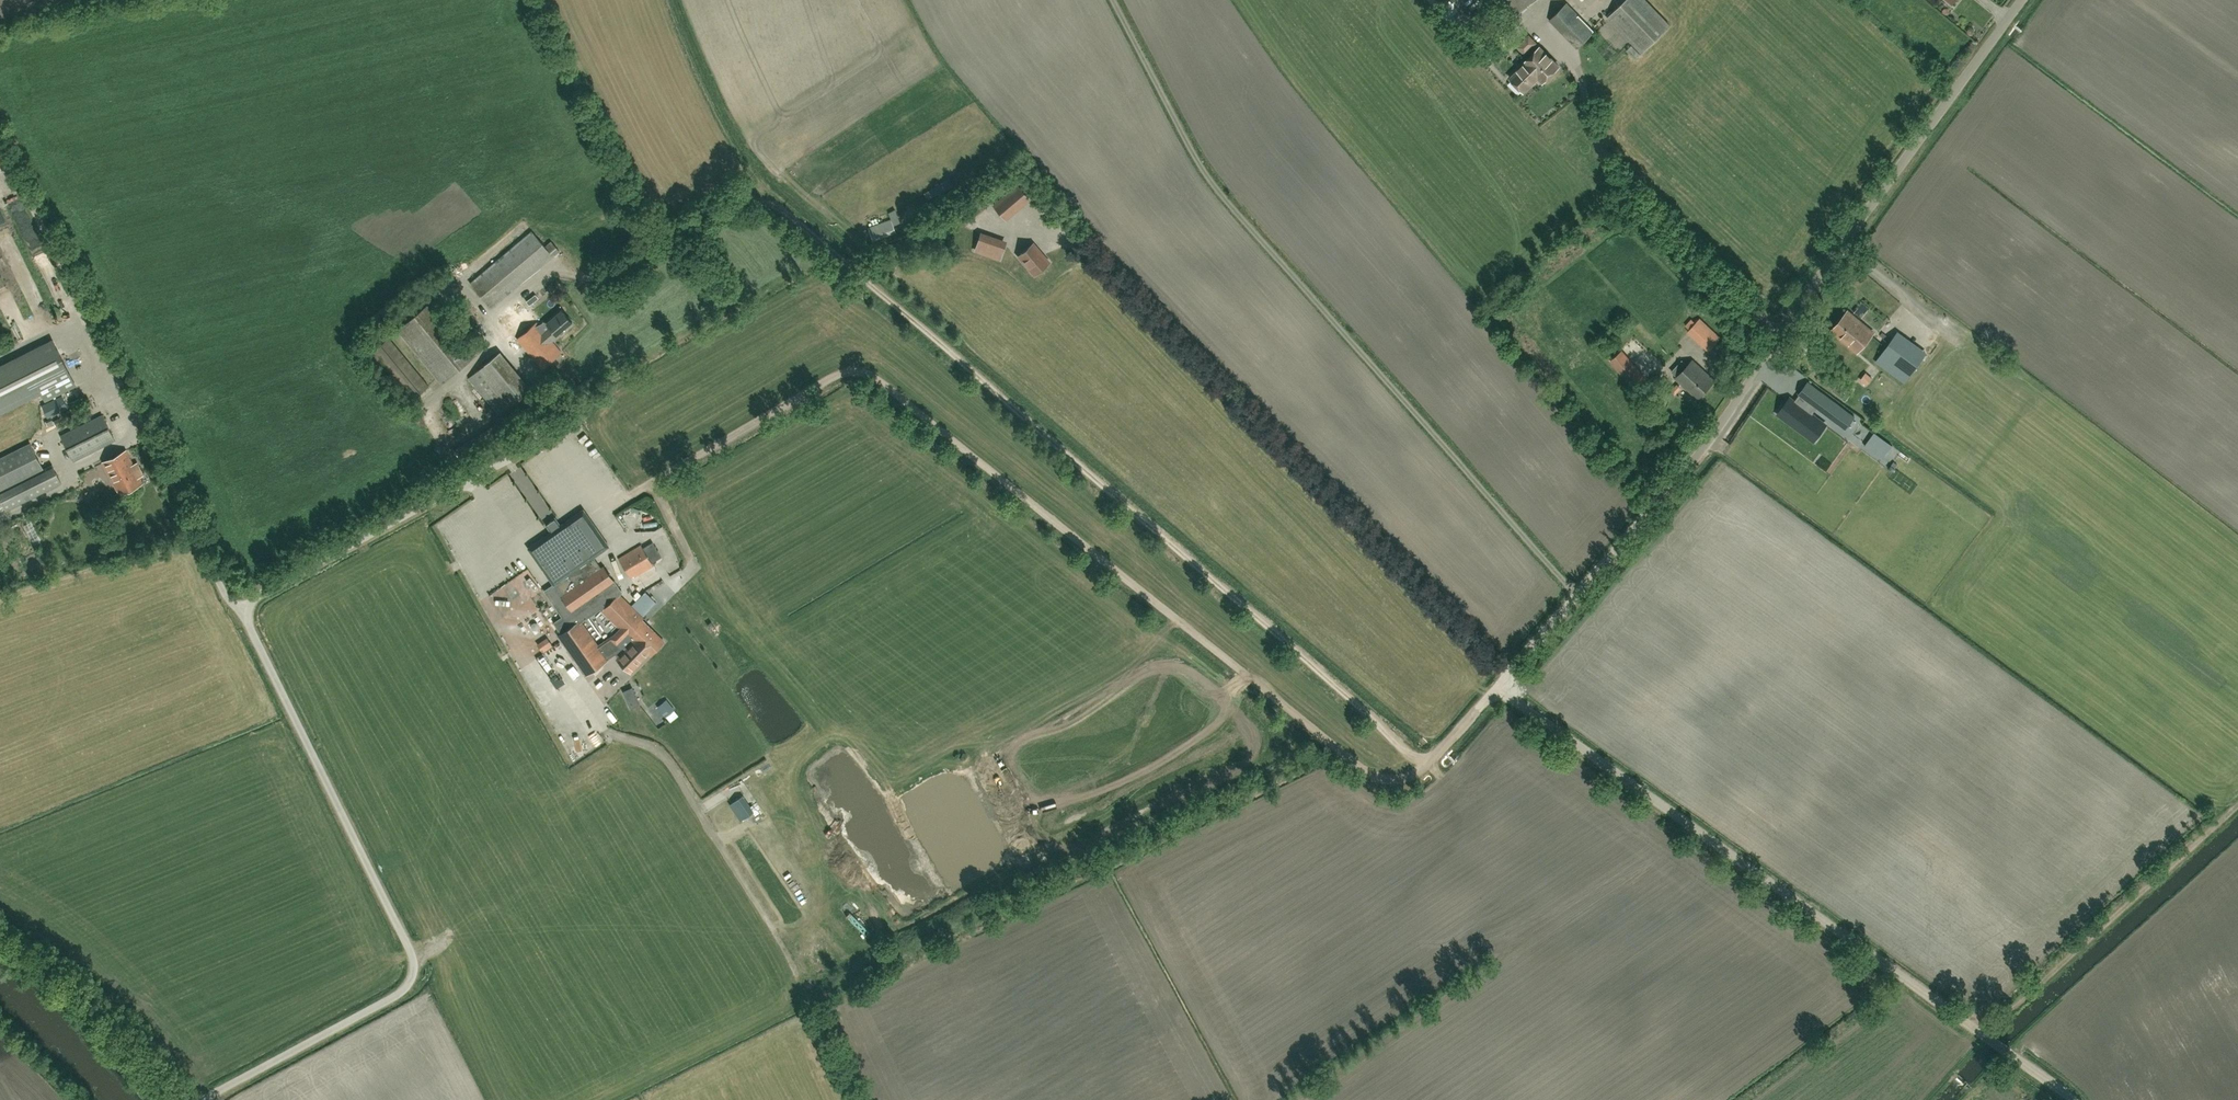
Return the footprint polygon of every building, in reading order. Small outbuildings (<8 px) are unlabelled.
[(1535,0),(1503,0),(1516,16),(1535,0)] [(1671,25),(1646,0),(1627,0),(1609,18),(1642,53),(1671,25)] [(1578,49),(1595,31),(1568,4),(1551,21),(1578,49)] [(1508,26),(1503,21),(1489,32),(1494,38),(1508,26)] [(1528,62),(1526,65),(1512,79),(1525,92),(1539,78),(1544,83),(1560,67),(1541,48),(1527,61),(1528,62)] [(944,184),(947,191),(956,185),(953,179),(944,184)] [(1029,200),(1018,186),(995,206),(1006,219),(1029,200)] [(895,210),(889,213),(892,220),(869,228),(873,241),(897,232),(894,225),(900,222),(895,210)] [(551,241),(544,246),(532,231),(470,283),(491,308),(559,251),(551,241)] [(975,253),(1001,262),(1008,242),(982,232),(975,253)] [(1033,244),(1019,256),(1035,275),(1049,263),(1033,244)] [(469,360),(487,345),(473,329),(463,337),(433,301),(398,331),(441,382),(469,360)] [(551,342),(572,324),(561,311),(547,324),(549,327),(543,332),(519,303),(500,320),(541,369),(561,352),(551,342)] [(1843,338),(1846,340),(1850,343),(1849,344),(1858,352),(1874,333),(1848,311),(1832,330),(1842,339),(1843,338)] [(1719,340),(1699,322),(1690,331),(1709,350),(1719,340)] [(1684,338),(1688,333),(1680,326),(1675,331),(1684,338)] [(372,352),(412,400),(429,386),(389,338),(372,352)] [(53,340),(0,366),(0,413),(41,393),(45,401),(76,385),(53,340)] [(1892,340),(1880,357),(1907,377),(1920,360),(1892,340)] [(1635,386),(1645,377),(1624,352),(1614,361),(1635,386)] [(498,414),(524,392),(494,356),(468,378),(498,414)] [(1989,359),(1985,364),(2012,387),(2017,383),(1989,359)] [(1698,399),(1715,381),(1694,360),(1677,378),(1698,399)] [(1841,396),(1849,385),(1842,379),(1833,390),(1841,396)] [(1817,418),(1810,413),(1816,406),(1846,429),(1855,416),(1818,389),(1808,403),(1802,399),(1798,404),(1794,401),(1790,398),(1778,414),(1805,434),(1817,418)] [(553,410),(565,402),(559,394),(548,403),(553,410)] [(42,406),(48,417),(68,408),(62,396),(42,406)] [(73,461),(115,441),(102,415),(61,436),(73,461)] [(1874,432),(1865,446),(1882,458),(1892,445),(1874,432)] [(30,443),(0,458),(0,489),(42,469),(30,443)] [(134,467),(130,459),(126,451),(103,462),(119,495),(142,483),(139,476),(142,475),(138,465),(134,467)] [(1894,462),(1888,469),(1892,472),(1897,464),(1894,462)] [(6,510),(61,483),(56,473),(0,500),(6,510)] [(566,615),(563,617),(567,623),(571,628),(578,623),(622,591),(605,566),(602,568),(594,557),(610,546),(584,509),(560,526),(559,524),(551,529),(552,532),(529,548),(554,585),(548,590),(566,615)] [(665,530),(662,518),(651,520),(649,510),(638,512),(641,527),(650,525),(652,533),(665,530)] [(620,558),(632,579),(654,567),(642,546),(620,558)] [(596,648),(605,661),(621,649),(618,646),(630,634),(640,644),(639,645),(636,642),(619,659),(632,673),(643,662),(643,661),(649,654),(650,654),(651,654),(652,655),(665,641),(643,620),(645,618),(626,599),(620,594),(603,611),(622,629),(612,639),(610,639),(596,648)] [(578,623),(571,628),(558,637),(585,675),(605,661),(596,648),(578,623)] [(550,637),(540,644),(546,653),(556,645),(550,637)] [(631,686),(621,690),(629,708),(638,704),(631,686)] [(666,701),(658,707),(670,722),(679,716),(666,701)]
